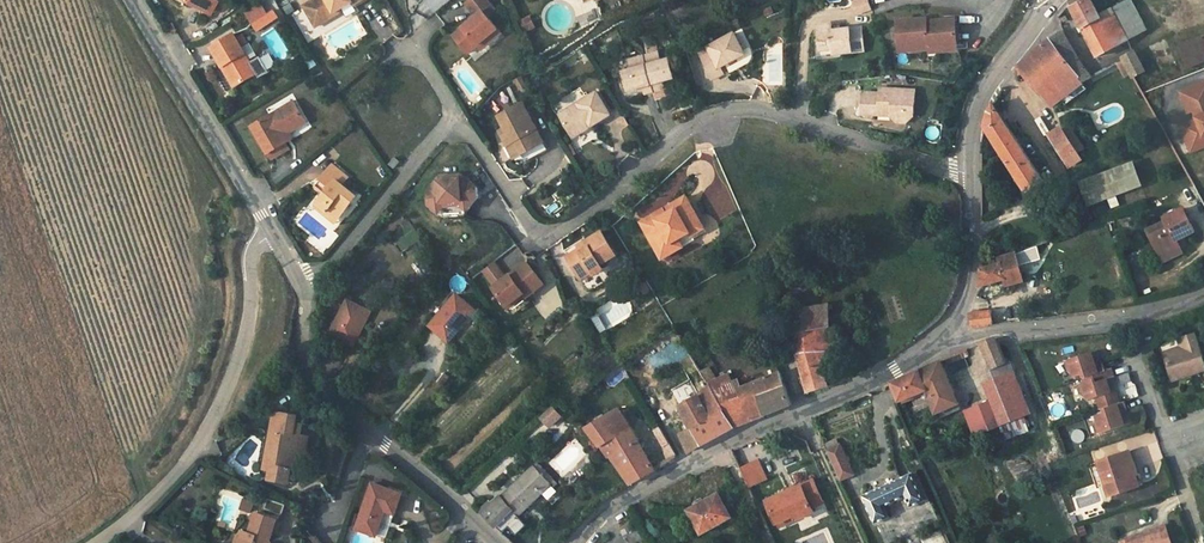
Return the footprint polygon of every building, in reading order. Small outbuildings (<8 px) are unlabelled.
[(186,0),(209,13),(216,0),(186,0)] [(220,2),(216,0),(209,13),(213,15),(220,2)] [(276,8),(273,0),(266,0),(262,2),(266,12),(276,8)] [(304,6),(313,21),(332,10),(334,13),(341,9),(352,2),(354,5),(363,0),(314,0),(304,6)] [(466,3),(476,16),(453,36),(468,53),(479,45),(488,38),(491,42),(502,33),(488,16),(495,10),(487,0),(469,0),(466,3)] [(850,1),(856,16),(872,10),(868,0),(852,0),(850,1)] [(1129,41),(1112,9),(1101,16),(1092,0),(1072,0),(1070,3),(1097,58),(1129,41)] [(1132,0),(1130,0),(1112,9),(1129,41),(1148,30),(1132,0)] [(332,10),(313,21),(316,27),(343,12),(341,9),(334,13),(332,10)] [(269,14),(253,24),(258,31),(273,20),(269,14)] [(529,17),(520,21),(524,32),(534,28),(529,17)] [(918,51),(928,50),(928,48),(958,46),(957,32),(956,19),(927,21),(927,18),(897,21),(899,47),(918,46),(918,51)] [(833,30),(833,24),(819,26),(822,50),(835,49),(835,54),(865,51),(863,27),(833,30)] [(1050,40),(1071,68),(1081,61),(1064,31),(1050,40)] [(710,47),(700,52),(712,75),(722,70),(721,67),(745,53),(734,34),(710,47)] [(211,48),(223,68),(229,64),(231,69),(228,70),(238,86),(258,73),(242,46),(247,43),(243,35),(237,38),(235,35),(211,48)] [(488,38),(479,45),(483,49),(491,42),(488,38)] [(1088,90),(1083,83),(1071,68),(1050,40),(1019,68),(1052,107),(1061,100),(1066,105),(1088,90)] [(629,91),(639,88),(644,87),(645,90),(646,94),(663,89),(662,85),(661,82),(665,81),(676,78),(670,59),(662,61),(656,41),(645,45),(648,55),(629,60),(632,70),(623,72),(629,91)] [(1203,61),(1203,41),(1183,50),(1189,66),(1203,61)] [(1125,61),(1131,73),(1134,78),(1146,71),(1136,53),(1124,60),(1125,61)] [(1071,68),(1083,83),(1093,77),(1081,61),(1071,68)] [(1124,77),(1131,73),(1125,61),(1117,65),(1124,77)] [(229,64),(223,68),(235,87),(238,86),(228,70),(231,69),(229,64)] [(722,70),(712,75),(714,79),(724,73),(722,70)] [(1180,92),(1188,113),(1194,111),(1197,119),(1181,125),(1192,152),(1203,147),(1203,82),(1180,92)] [(880,96),(863,95),(861,114),(877,115),(879,113),(892,114),(892,118),(897,122),(906,123),(912,119),(913,114),(915,114),(916,90),(881,88),(880,96)] [(574,138),(588,129),(586,126),(590,123),(592,127),(611,115),(597,92),(559,115),(574,138)] [(290,148),(286,143),(281,134),(305,119),(294,101),(252,127),(272,160),(290,148)] [(499,116),(505,128),(508,133),(503,136),(508,146),(515,142),(523,154),(544,142),(523,103),(499,116)] [(988,114),(985,127),(1034,202),(1051,192),(994,104),(988,114)] [(307,123),(305,119),(281,134),(286,143),(293,139),(290,133),(307,123)] [(1069,128),(1063,132),(1071,145),(1077,141),(1069,128)] [(1083,149),(1077,141),(1071,145),(1063,132),(1062,130),(1051,137),(1071,166),(1081,160),(1076,153),(1083,149)] [(508,146),(515,158),(523,154),(515,142),(508,146)] [(396,157),(390,164),(396,169),(401,162),(396,157)] [(1139,184),(1132,164),(1084,183),(1091,202),(1139,184)] [(333,165),(320,180),(330,188),(325,194),(318,203),(328,212),(329,210),(340,218),(357,197),(342,184),(347,177),(333,165)] [(442,217),(464,215),(478,198),(476,187),(461,175),(449,176),(450,180),(436,181),(427,193),(428,206),(442,217)] [(316,186),(325,194),(330,188),(320,180),(316,186)] [(686,197),(641,223),(658,252),(690,233),(692,236),(704,229),(686,197)] [(336,222),(340,218),(329,210),(328,212),(318,203),(315,206),(336,222)] [(1159,254),(1178,245),(1176,240),(1194,231),(1183,208),(1164,217),(1167,222),(1148,230),(1159,254)] [(581,279),(593,272),(592,270),(602,264),(617,255),(601,231),(590,238),(592,241),(567,256),(581,279)] [(690,233),(658,252),(662,259),(694,241),(692,236),(690,233)] [(1178,245),(1159,254),(1163,261),(1182,251),(1178,245)] [(1024,280),(1016,253),(1001,258),(1002,263),(983,268),(981,285),(981,286),(1007,279),(1008,285),(1024,280)] [(526,262),(493,288),(515,315),(531,301),(528,297),(544,284),(526,262)] [(592,270),(593,272),(595,275),(604,269),(602,264),(592,270)] [(456,295),(431,326),(451,342),(476,310),(456,295)] [(346,299),(330,334),(356,346),(372,312),(346,299)] [(829,305),(812,307),(813,328),(796,331),(797,353),(804,376),(800,377),(804,392),(828,386),(821,360),(831,359),(832,358),(831,333),(830,314),(829,305)] [(813,328),(812,307),(795,310),(796,331),(813,328)] [(973,326),(993,324),(992,310),(972,313),(973,326)] [(844,314),(830,314),(831,333),(852,332),(852,321),(845,321),(844,314)] [(1166,358),(1173,381),(1203,370),(1203,360),(1195,333),(1183,338),(1187,350),(1166,358)] [(1007,363),(997,338),(981,343),(988,361),(991,360),(994,369),(1007,363)] [(1164,353),(1166,358),(1187,350),(1183,338),(1176,340),(1179,348),(1164,353)] [(971,356),(967,349),(960,352),(964,359),(971,356)] [(1091,352),(1088,353),(1092,367),(1096,365),(1091,352)] [(1092,367),(1088,353),(1064,361),(1068,372),(1075,378),(1083,375),(1085,379),(1101,373),(1098,364),(1096,365),(1092,367)] [(960,404),(956,396),(940,361),(891,382),(900,403),(927,391),(937,414),(960,404)] [(701,371),(708,383),(717,380),(710,366),(701,371)] [(772,375),(753,383),(757,391),(721,405),(725,411),(726,412),(735,428),(760,418),(792,405),(779,367),(770,370),(772,375)] [(613,387),(623,376),(617,370),(606,380),(613,387)] [(1097,398),(1101,410),(1104,409),(1114,405),(1106,380),(1109,379),(1107,371),(1101,373),(1085,379),(1085,381),(1077,384),(1081,396),(1088,401),(1097,398)] [(1014,372),(984,385),(991,401),(1001,427),(1029,415),(1032,414),(1014,372)] [(736,390),(732,381),(729,375),(717,380),(708,383),(710,386),(717,398),(721,405),(757,391),(753,383),(736,390)] [(710,386),(700,395),(713,417),(725,411),(721,405),(717,398),(710,386)] [(713,417),(700,395),(681,405),(692,427),(681,434),(690,452),(735,428),(726,412),(725,411),(713,417)] [(1051,420),(1066,418),(1063,400),(1049,402),(1051,420)] [(1001,427),(991,401),(965,411),(975,437),(1001,427)] [(1118,414),(1121,412),(1123,411),(1120,403),(1114,405),(1104,409),(1105,413),(1096,415),(1094,424),(1098,435),(1122,427),(1118,414)] [(939,420),(962,410),(960,404),(937,414),(939,420)] [(562,417),(553,408),(542,418),(551,428),(562,417)] [(600,446),(632,427),(619,409),(585,429),(599,446),(600,446)] [(292,469),(295,470),(297,459),(304,460),(307,446),(300,445),(301,435),(303,424),(301,424),(302,416),(279,412),(275,439),(273,449),(267,448),(264,468),(270,470),(269,479),(289,482),(292,469)] [(657,470),(632,427),(600,446),(609,457),(611,456),(631,484),(657,470)] [(665,447),(671,444),(660,427),(655,430),(665,447)] [(309,436),(301,435),(300,445),(307,446),(309,436)] [(826,451),(838,446),(835,440),(824,445),(826,451)] [(671,444),(665,447),(666,458),(669,462),(679,457),(671,444)] [(838,446),(826,451),(839,480),(852,474),(839,445),(838,446)] [(1132,451),(1123,454),(1131,476),(1136,474),(1139,473),(1132,451)] [(1140,486),(1136,474),(1131,476),(1123,454),(1099,462),(1111,496),(1140,486)] [(303,471),(304,460),(297,459),(295,470),(303,471)] [(758,461),(742,468),(750,485),(766,478),(758,461)] [(520,516),(553,484),(537,468),(535,465),(510,489),(513,493),(505,500),(501,497),(500,496),(482,513),(497,527),(507,518),(506,517),(514,509),(520,516)] [(541,465),(537,468),(553,484),(555,486),(559,483),(541,465)] [(912,474),(863,496),(876,523),(889,517),(884,506),(906,496),(911,507),(925,501),(912,474)] [(814,480),(768,501),(778,523),(795,515),(797,519),(815,511),(813,507),(823,502),(814,480)] [(401,495),(372,484),(356,528),(376,535),(384,510),(395,514),(401,495)] [(510,489),(501,497),(505,500),(513,493),(510,489)] [(719,494),(696,507),(698,511),(692,514),(703,534),(732,517),(719,494)] [(629,508),(614,517),(623,532),(639,523),(629,508)] [(507,518),(497,527),(503,533),(510,526),(517,534),(528,525),(520,516),(514,509),(506,517),(507,518)] [(235,542),(271,542),(274,533),(278,522),(279,521),(256,513),(249,533),(242,531),(241,537),(237,536),(235,542)] [(353,526),(357,515),(352,513),(348,525),(353,526)] [(649,522),(641,526),(650,539),(653,537),(657,533),(649,522)] [(1128,540),(1129,542),(1171,542),(1165,525),(1127,538),(1128,540)] [(653,537),(657,542),(667,542),(659,532),(657,533),(653,537)]
